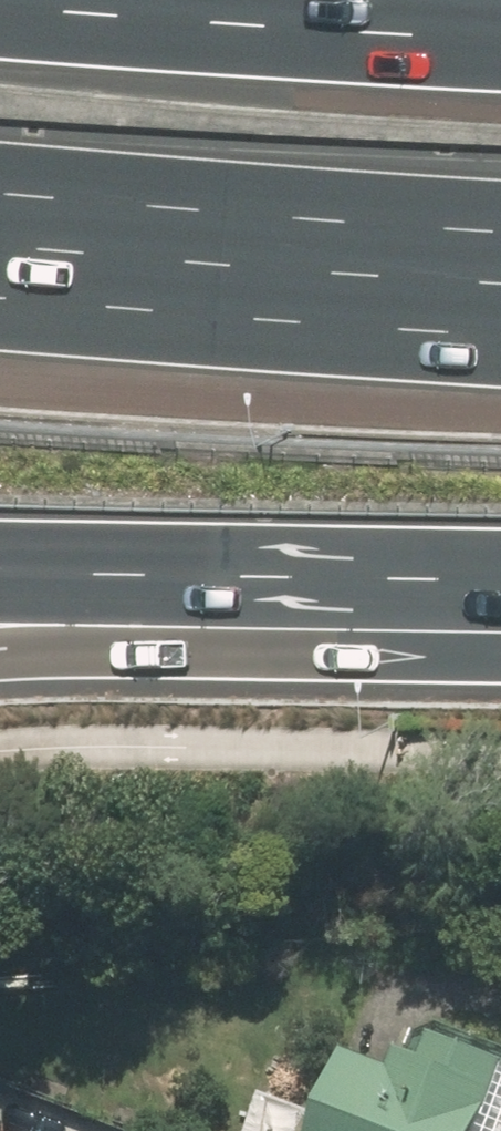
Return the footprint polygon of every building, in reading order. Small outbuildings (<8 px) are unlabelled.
[(336,1130),(489,1130),(500,1099),(500,1056),(447,1036),(436,1067),(414,1059),(409,1072),(364,1055),(336,1130)] [(18,1102),(0,1106),(0,1130),(24,1130),(18,1102)]
